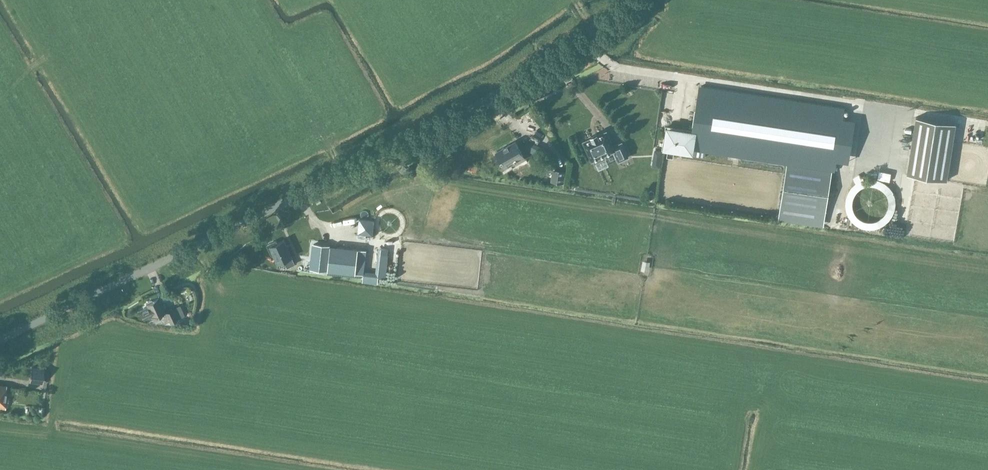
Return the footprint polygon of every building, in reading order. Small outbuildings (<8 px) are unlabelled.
[(835,169),(845,105),(702,84),(695,131),(692,148),(787,162),(778,218),(823,225),(824,225),(833,169),(835,169)] [(957,126),(918,119),(909,176),(948,183),(957,126)] [(692,148),(695,131),(668,127),(666,145),(692,149),(692,148)] [(607,132),(607,131),(606,131),(598,135),(597,133),(592,136),(592,137),(584,141),(583,141),(584,142),(592,160),(591,160),(592,161),(593,160),(594,160),(595,163),(606,158),(605,155),(614,150),(619,160),(619,161),(620,161),(619,160),(628,157),(622,143),(622,142),(613,146),(607,132)] [(530,142),(526,151),(539,156),(543,147),(530,142)] [(497,154),(504,168),(512,163),(513,166),(525,159),(517,145),(506,151),(505,150),(497,154)] [(553,170),(551,182),(564,184),(566,172),(553,170)] [(285,240),(279,243),(278,241),(276,241),(268,244),(273,254),(275,255),(276,254),(280,262),(285,260),(288,267),(296,263),(285,240)] [(313,244),(311,268),(328,269),(356,272),(364,273),(365,262),(366,250),(359,249),(330,246),(313,244)] [(388,255),(381,254),(379,276),(386,276),(388,255)] [(378,281),(379,276),(364,274),(363,281),(369,282),(378,283),(378,281)] [(178,318),(179,318),(185,315),(181,304),(165,311),(165,310),(160,298),(154,300),(152,299),(149,301),(149,303),(147,303),(149,307),(141,310),(145,318),(152,315),(154,318),(156,323),(162,320),(163,323),(170,320),(171,323),(178,320),(178,318)] [(31,380),(35,380),(43,381),(44,368),(32,367),(31,380)] [(7,385),(0,384),(0,407),(7,408),(8,392),(6,392),(7,385)]
